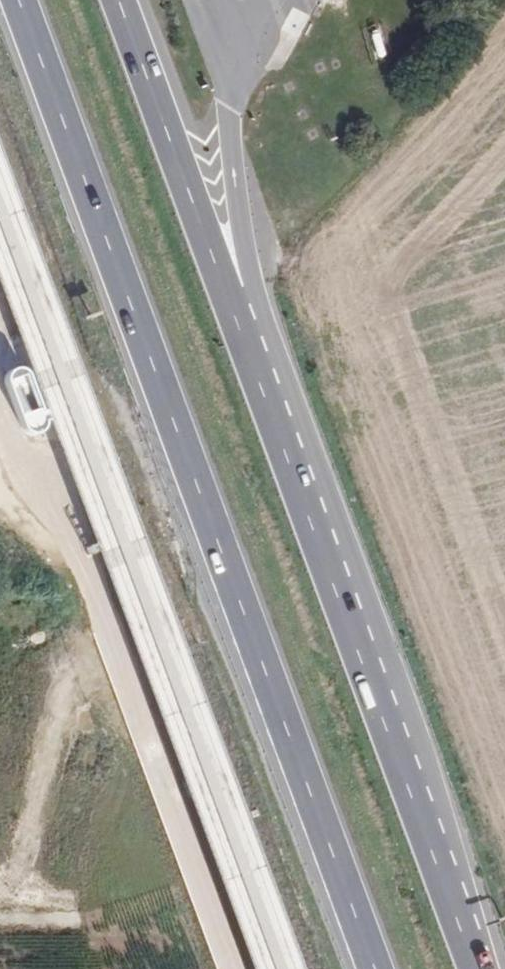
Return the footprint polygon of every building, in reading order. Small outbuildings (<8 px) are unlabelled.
[(6,374),(5,376),(5,379),(5,385),(9,393),(22,427),(27,429),(34,428),(41,426),(44,422),(45,418),(44,414),(26,371),(21,368),(15,368),(11,370),(6,374)]
